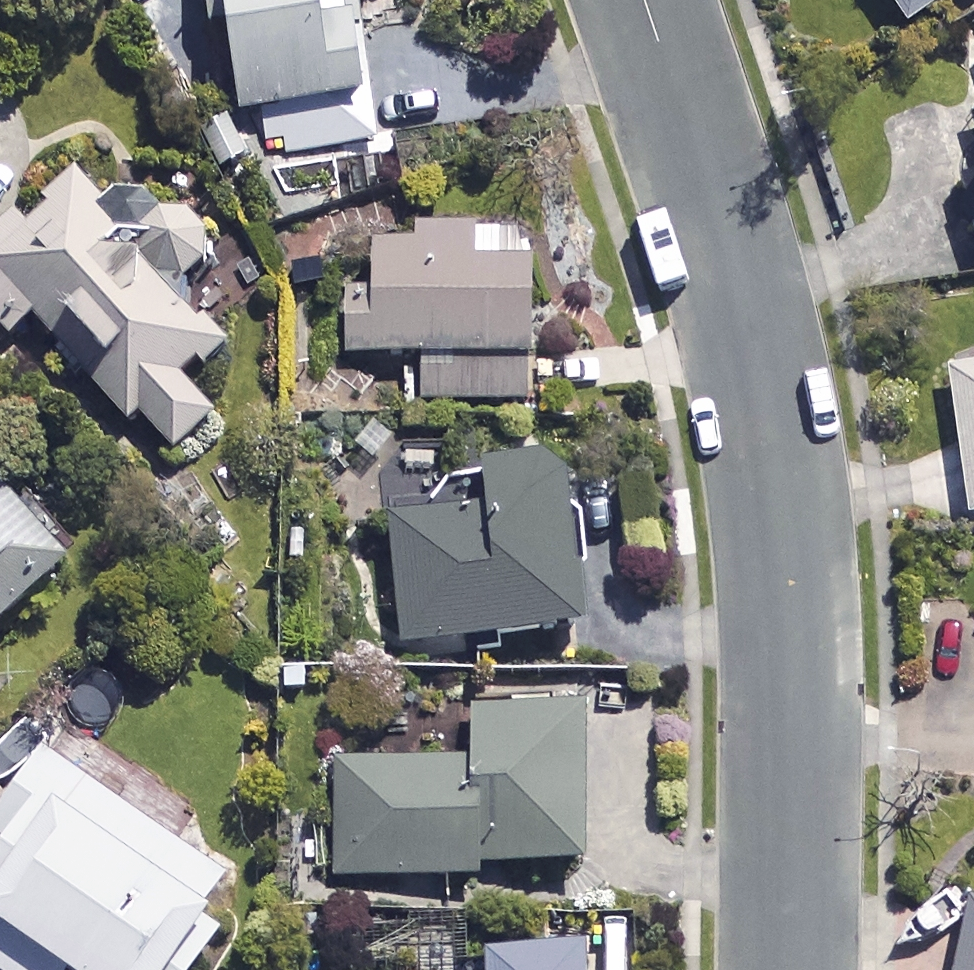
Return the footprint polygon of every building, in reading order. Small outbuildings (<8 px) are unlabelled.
[(264,146),(292,141),(285,104),(356,91),(339,0),(200,0),(204,21),(214,19),(231,114),(257,109),(264,146)] [(900,22),(931,0),(885,0),(900,22)] [(965,103),(973,133),(973,101),(965,103)] [(950,167),(966,220),(973,218),(973,161),(950,167)] [(58,179),(0,234),(0,324),(10,334),(29,315),(161,455),(210,409),(178,375),(212,343),(58,179)] [(490,228),(368,233),(370,290),(346,291),(348,356),(422,354),(425,419),(527,415),(522,256),(491,257),(490,228)] [(942,365),(963,511),(973,509),(973,360),(942,365)] [(562,453),(476,461),(480,502),(386,512),(398,642),(579,624),(562,453)] [(0,492),(0,609),(58,556),(0,492)] [(576,859),(573,707),(467,709),(468,759),(332,761),(334,874),(474,872),(474,860),(576,859)] [(38,748),(0,802),(0,837),(1,838),(0,840),(0,969),(191,969),(222,925),(193,905),(216,871),(38,748)] [(958,895),(950,969),(973,969),(973,897),(958,895)] [(576,941),(479,944),(480,969),(577,969),(576,941)]
